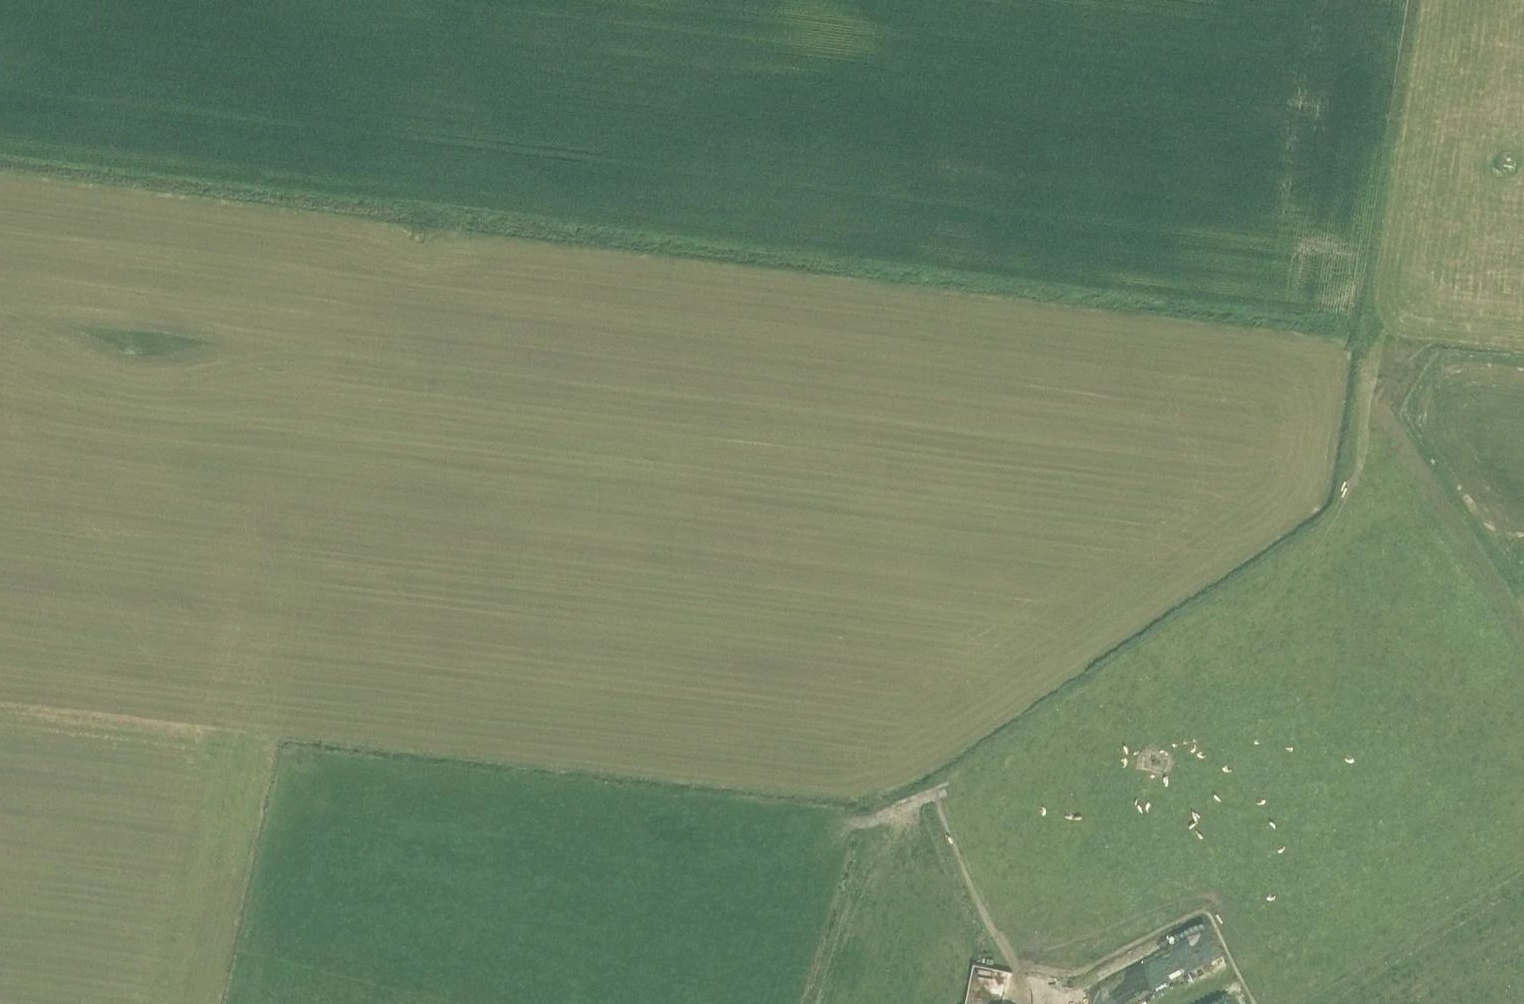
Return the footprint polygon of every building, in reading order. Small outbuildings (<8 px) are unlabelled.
[(1198,928),(1173,955),(1189,969),(1214,943),(1198,928)] [(1088,979),(1075,984),(1083,1003),(1099,1003),(1088,979)]
